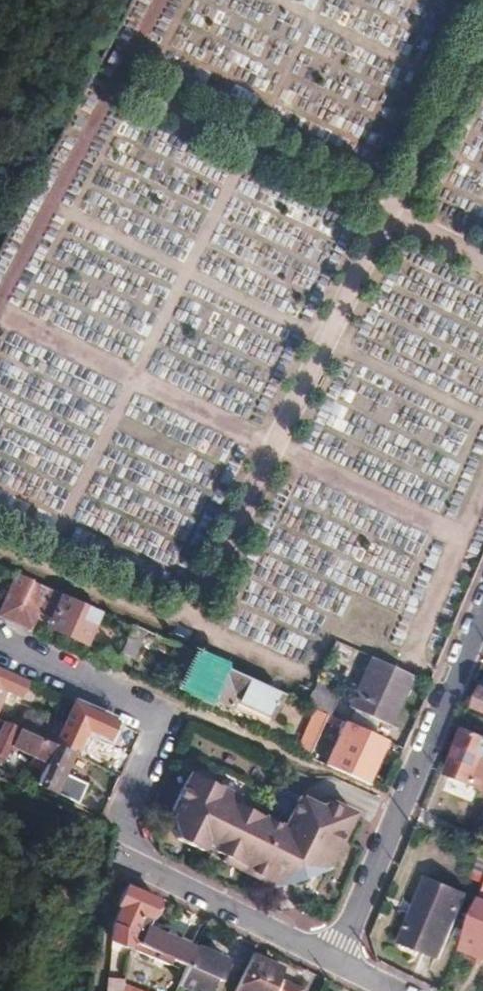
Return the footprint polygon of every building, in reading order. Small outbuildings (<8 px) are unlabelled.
[(0,608),(0,609),(14,615),(30,580),(15,573),(0,608)] [(14,615),(10,623),(36,635),(50,606),(55,608),(46,627),(83,644),(99,611),(30,580),(14,615)] [(131,626),(120,651),(132,656),(144,631),(131,626)] [(201,657),(187,687),(229,706),(232,701),(271,716),(281,693),(201,657)] [(372,658),(349,708),(388,725),(410,675),(372,658)] [(3,691),(17,697),(24,681),(0,670),(0,699),(3,691)] [(317,681),(307,705),(316,709),(327,714),(330,716),(340,692),(317,681)] [(62,726),(54,746),(72,754),(74,755),(87,729),(107,739),(115,723),(73,704),(62,726)] [(25,708),(15,728),(54,746),(62,726),(25,708)] [(316,709),(298,748),(310,753),(319,732),(324,720),(327,714),(316,709)] [(327,714),(324,720),(341,728),(325,766),(363,784),(383,740),(330,716),(327,714)] [(1,758),(7,745),(15,728),(0,721),(0,757),(1,758)] [(15,728),(7,745),(30,755),(25,767),(40,774),(54,746),(15,728)] [(450,775),(482,789),(482,736),(468,730),(450,775)] [(310,753),(308,756),(320,761),(330,737),(319,732),(310,753)] [(40,774),(37,782),(78,802),(86,784),(63,774),(72,754),(54,746),(40,774)] [(176,781),(159,821),(165,824),(170,847),(193,858),(196,852),(217,862),(214,868),(255,887),(282,876),(285,882),(288,888),(305,882),(307,876),(325,869),(350,812),(322,799),(308,803),(286,794),(270,831),(219,808),(222,801),(176,781)] [(474,853),(482,857),(482,842),(480,840),(474,853)] [(282,876),(255,887),(263,891),(285,882),(282,876)] [(430,878),(401,945),(439,963),(469,896),(430,878)] [(112,926),(110,942),(129,949),(131,943),(138,915),(149,920),(158,901),(126,887),(118,906),(121,908),(112,926)] [(461,949),(482,959),(482,891),(461,949)] [(138,915),(131,943),(187,968),(188,967),(196,949),(146,927),(149,920),(138,915)] [(232,990),(299,990),(276,979),(281,968),(251,954),(232,990)] [(179,986),(188,989),(191,990),(209,990),(215,979),(188,967),(187,968),(179,986)] [(102,990),(118,990),(119,985),(120,983),(104,979),(102,990)]
